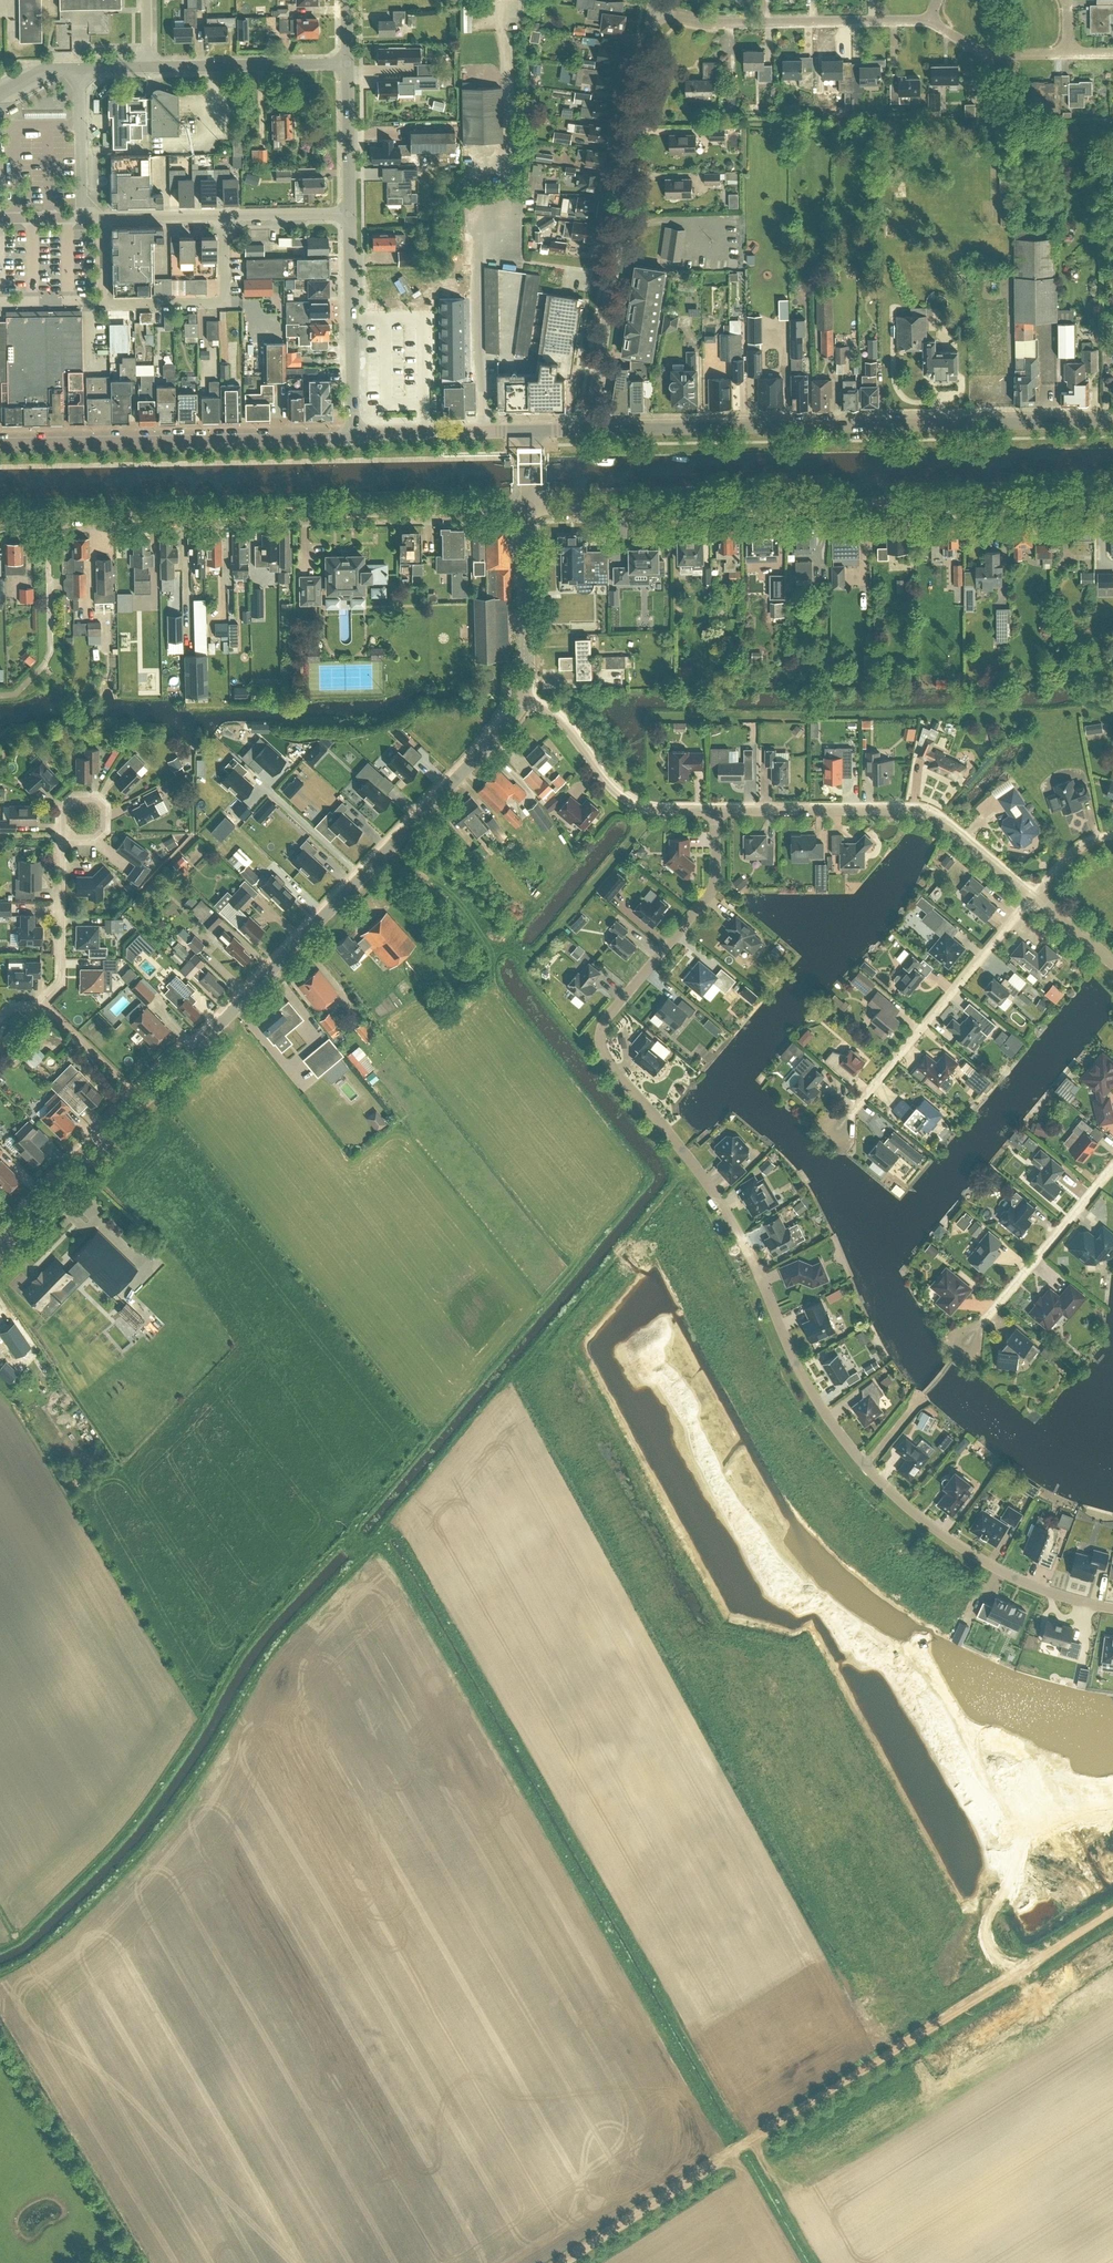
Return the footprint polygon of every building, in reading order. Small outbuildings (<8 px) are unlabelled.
[(20,42),(42,41),(41,0),(20,0),(20,42)] [(60,10),(121,10),(121,0),(60,0),(60,10)] [(196,9),(204,9),(204,0),(196,0),(196,9)] [(589,8),(587,18),(604,20),(602,29),(623,32),(625,16),(622,15),(624,1),(609,2),(596,0),(595,9),(589,8)] [(1108,13),(1112,13),(1112,0),(1097,0),(1097,11),(1092,11),(1092,31),(1108,31),(1108,13)] [(185,27),(173,27),(174,41),(192,40),(191,26),(197,26),(196,8),(184,8),(185,27)] [(461,30),(469,30),(469,9),(461,9),(461,30)] [(401,18),(404,18),(404,11),(392,11),(392,20),(378,20),(378,35),(393,35),(392,26),(401,26),(401,18)] [(86,15),(87,33),(109,32),(108,13),(86,15)] [(206,26),(204,27),(204,40),(211,40),(211,43),(227,43),(227,26),(235,26),(235,17),(207,18),(206,26)] [(244,40),(244,18),(236,18),(236,40),(244,40)] [(291,33),(291,31),(297,31),(297,36),(317,36),(316,19),(297,19),(279,20),(279,33),(291,33)] [(586,28),(575,26),(574,34),(585,35),(586,28)] [(530,41),(539,43),(541,32),(532,30),(530,41)] [(598,52),(597,61),(618,64),(621,47),(600,44),(601,38),(583,36),(582,44),(594,46),(594,51),(598,52)] [(388,49),(377,49),(377,56),(376,56),(376,61),(377,61),(377,64),(389,64),(389,65),(394,65),(394,64),(396,64),(396,59),(403,59),(403,61),(419,61),(419,49),(404,49),(404,47),(388,48),(388,49)] [(765,51),(746,51),(746,68),(759,68),(759,81),(773,81),(772,64),(765,64),(765,51)] [(582,59),(581,66),(594,68),(595,60),(582,59)] [(843,60),(822,60),(822,72),(822,79),(839,79),(839,93),(851,93),(851,76),(843,76),(843,60)] [(851,76),(851,93),(864,93),(863,85),(881,85),(881,72),(886,72),(886,60),(867,60),(867,66),(860,66),(860,76),(851,76)] [(803,61),(783,61),(783,77),(799,77),(799,85),(812,85),(812,71),(803,71),(803,61)] [(713,86),(721,86),(721,62),(703,62),(703,80),(686,80),(686,98),(713,98),(713,86)] [(432,63),(417,64),(417,76),(432,76),(432,63)] [(572,66),(569,82),(582,83),(584,67),(572,66)] [(958,66),(933,66),(933,86),(938,86),(938,84),(959,83),(958,66)] [(584,72),(583,81),(597,83),(596,88),(614,91),(616,77),(606,75),(606,74),(598,73),(598,74),(584,72)] [(1056,107),(1056,94),(1062,94),(1062,75),(1055,75),(1055,83),(1045,83),(1045,82),(1033,82),(1033,95),(1040,95),(1040,107),(1056,107)] [(1092,81),(1080,81),(1080,83),(1070,83),(1070,75),(1062,75),(1062,94),(1069,94),(1070,107),(1085,107),(1085,95),(1092,95),(1092,81)] [(414,88),(437,87),(436,76),(432,76),(417,76),(402,76),(402,80),(396,80),(396,82),(378,82),(378,90),(376,90),(376,95),(378,95),(378,97),(388,97),(388,98),(396,98),(396,94),(414,94),(414,88)] [(899,85),(891,85),(891,104),(900,104),(900,103),(909,102),(909,97),(920,97),(920,80),(905,80),(905,77),(899,77),(899,85)] [(151,94),(151,98),(145,98),(145,96),(118,97),(118,98),(117,98),(115,98),(114,99),(113,99),(112,100),(111,101),(110,102),(109,103),(109,105),(109,106),(108,107),(108,108),(108,115),(115,115),(115,121),(112,124),(112,147),(126,147),(126,139),(142,138),(142,122),(146,122),(146,118),(151,118),(151,135),(179,135),(178,94),(159,88),(158,87),(157,87),(156,87),(155,88),(154,88),(153,89),(152,90),(151,91),(151,93),(151,94)] [(463,143),(501,142),(501,87),(462,88),(463,143)] [(592,94),(575,91),(574,102),(582,104),(582,107),(593,108),(592,115),(612,118),(613,108),(611,108),(612,103),(601,101),(602,100),(594,99),(594,100),(591,100),(592,94)] [(942,109),(941,92),(928,92),(929,109),(942,109)] [(432,107),(441,110),(443,103),(434,101),(432,107)] [(290,113),(279,113),(279,115),(271,115),(272,148),(279,148),(279,137),(291,136),(290,113)] [(589,134),(588,139),(607,142),(609,127),(590,124),(590,126),(577,124),(576,132),(589,134)] [(411,153),(455,152),(454,130),(409,130),(410,145),(397,145),(398,148),(393,148),(392,140),(382,140),(383,148),(371,148),(372,163),(398,163),(398,155),(411,155),(411,153)] [(710,140),(725,140),(725,130),(710,130),(710,140)] [(553,141),(571,144),(572,134),(554,131),(553,141)] [(696,134),(670,135),(670,153),(696,153),(696,134)] [(474,157),(474,155),(481,155),(482,147),(464,146),(463,156),(474,157)] [(251,149),(251,160),(265,160),(265,149),(251,149)] [(587,158),(585,165),(603,168),(603,165),(605,165),(606,160),(604,160),(605,152),(579,149),(578,157),(587,158)] [(552,163),(553,154),(537,151),(535,160),(552,163)] [(148,207),(161,207),(161,194),(152,194),(151,156),(110,156),(110,174),(113,174),(113,189),(111,189),(111,208),(138,207),(138,205),(148,205),(148,207)] [(240,156),(233,156),(233,167),(241,167),(240,156)] [(1000,162),(1000,190),(1001,190),(1002,225),(1013,225),(1012,162),(1000,162)] [(566,166),(565,174),(576,176),(577,167),(566,166)] [(192,179),(192,185),(200,185),(201,203),(215,202),(214,185),(214,179),(207,179),(207,169),(198,170),(192,170),(192,179)] [(214,185),(223,185),(223,202),(237,202),(236,178),(229,179),(229,169),(214,169),(214,179),(214,185)] [(400,181),(386,181),(386,204),(411,204),(411,179),(417,178),(416,169),(400,169),(400,181)] [(185,170),(169,170),(169,186),(178,185),(179,203),(192,203),(192,185),(192,179),(185,179),(185,170)] [(276,180),(290,180),(290,170),(275,171),(276,180)] [(721,173),(705,173),(705,184),(721,184),(721,173)] [(576,185),(583,186),(582,188),(601,191),(603,179),(597,178),(598,176),(585,174),(584,176),(577,175),(576,185)] [(324,177),(295,178),(295,181),(297,181),(297,186),(295,188),(295,199),(297,201),(313,201),(313,191),(324,191),(324,186),(326,186),(326,181),(324,181),(324,177)] [(677,197),(692,197),(692,179),(666,179),(666,198),(671,198),(671,199),(672,200),(677,200),(677,199),(677,197)] [(545,192),(559,192),(559,182),(545,182),(545,192)] [(729,207),(738,206),(737,194),(728,194),(729,207)] [(571,196),(569,206),(568,211),(576,213),(587,215),(587,213),(596,215),(596,213),(597,213),(598,208),(597,208),(598,201),(585,199),(586,197),(579,196),(579,197),(571,196)] [(551,214),(552,207),(536,205),(535,212),(551,214)] [(544,219),(537,224),(542,231),(556,222),(553,218),(546,223),(544,219)] [(593,232),(594,225),(566,220),(564,236),(592,240),(592,239),(593,239),(594,233),(593,232)] [(1061,220),(1057,229),(1067,234),(1071,225),(1061,220)] [(1033,338),(1033,321),(1057,320),(1057,276),(1056,276),(1055,225),(1015,226),(1015,277),(1015,369),(1016,404),(1026,403),(1035,402),(1035,386),(1038,386),(1037,338),(1033,338)] [(138,228),(111,228),(111,237),(114,237),(114,261),(111,261),(112,296),(171,295),(170,279),(153,279),(153,240),(163,240),(162,227),(148,228),(148,230),(138,230),(138,228)] [(681,260),(685,229),(666,227),(661,257),(681,260)] [(394,234),(373,234),(373,250),(394,250),(394,243),(404,243),(404,235),(394,235),(394,234)] [(193,244),(193,252),(202,252),(202,261),(216,261),(215,237),(201,237),(202,244),(193,244)] [(278,237),(278,246),(291,246),(307,246),(307,254),(327,254),(327,237),(278,237)] [(193,252),(193,244),(193,238),(179,238),(179,244),(170,244),(170,252),(180,252),(180,261),(194,261),(193,252)] [(565,252),(566,243),(551,240),(549,250),(565,252)] [(263,256),(263,245),(245,245),(245,256),(263,256)] [(398,252),(399,265),(418,265),(417,252),(398,252)] [(328,257),(281,258),(246,259),(247,276),(282,276),(329,275),(328,257)] [(636,265),(623,353),(652,358),(666,269),(636,265)] [(499,269),(485,267),(486,352),(500,354),(499,269)] [(541,275),(527,273),(516,353),(530,355),(541,275)] [(424,275),(425,299),(438,299),(437,274),(424,275)] [(386,275),(386,300),(399,300),(399,275),(386,275)] [(399,275),(399,300),(412,299),(412,275),(399,275)] [(412,275),(412,299),(425,299),(424,275),(412,275)] [(328,293),(329,293),(329,287),(328,287),(328,280),(316,280),(316,278),(295,279),(295,289),(308,289),(308,295),(312,295),(312,296),(318,296),(318,295),(328,294),(328,293)] [(185,280),(185,294),(207,294),(206,279),(185,280)] [(261,296),(261,279),(242,279),(242,296),(261,296)] [(566,407),(565,363),(572,364),(572,366),(573,366),(583,298),(547,293),(551,294),(539,376),(511,376),(511,372),(498,373),(499,408),(500,408),(566,407)] [(833,293),(817,293),(817,328),(822,328),(822,356),(834,355),(833,293)] [(439,298),(439,311),(464,310),(463,298),(439,298)] [(777,299),(778,319),(788,318),(787,298),(777,299)] [(317,316),(328,316),(328,314),(329,314),(329,308),(328,308),(328,301),(286,302),(286,323),(286,336),(298,335),(298,345),(310,345),(310,346),(311,348),(312,349),(313,349),(318,349),(325,349),(326,348),(327,347),(328,346),(328,339),(328,332),(328,324),(298,325),(298,323),(309,322),(309,317),(311,317),(311,318),(317,318),(317,316)] [(439,311),(439,324),(464,323),(464,310),(439,311)] [(151,321),(151,312),(139,312),(139,322),(151,321)] [(665,312),(662,334),(677,328),(679,314),(665,312)] [(165,313),(165,329),(173,329),(173,313),(165,313)] [(83,380),(81,380),(81,371),(82,371),(81,315),(46,316),(5,317),(5,321),(0,321),(0,382),(1,381),(2,424),(24,424),(63,423),(62,371),(67,371),(67,388),(73,388),(74,402),(68,402),(68,423),(83,422),(83,380)] [(927,340),(927,315),(897,316),(897,348),(924,348),(924,373),(935,373),(935,377),(949,377),(949,378),(958,378),(958,351),(940,351),(935,351),(935,340),(927,340)] [(762,316),(748,316),(748,343),(762,343),(762,316)] [(805,319),(791,319),(792,357),(791,357),(792,410),(808,410),(807,374),(803,374),(803,335),(806,335),(805,319)] [(206,320),(206,339),(218,339),(218,320),(206,320)] [(1075,322),(1058,322),(1058,356),(1076,356),(1075,322)] [(197,336),(197,323),(184,323),(184,336),(197,336)] [(439,324),(440,337),(464,336),(464,323),(439,324)] [(742,359),(742,340),(742,334),(730,334),(721,334),(721,360),(732,360),(732,379),(733,379),(734,382),(737,384),(739,384),(742,382),(743,379),(744,379),(744,359),(742,359)] [(440,337),(440,349),(464,349),(464,336),(440,337)] [(877,339),(868,339),(868,357),(877,357),(877,339)] [(1068,392),(1061,392),(1061,404),(1061,406),(1087,406),(1089,404),(1089,379),(1086,379),(1086,369),(1098,369),(1097,348),(1097,341),(1082,342),(1082,348),(1082,362),(1067,362),(1068,392)] [(284,343),(263,343),(264,380),(285,380),(284,343)] [(848,345),(835,346),(836,363),(846,363),(846,349),(848,349),(848,345)] [(440,349),(440,362),(465,362),(464,349),(440,349)] [(761,349),(748,349),(749,375),(761,375),(761,349)] [(684,362),(673,362),(673,370),(673,378),(671,379),(670,382),(670,385),(671,386),(673,388),(673,403),(675,403),(678,405),(680,406),(682,405),(685,402),(697,402),(696,351),(687,351),(687,369),(684,369),(684,362)] [(296,352),(286,352),(286,366),(300,366),(300,356),(296,356),(296,352)] [(126,379),(110,379),(111,422),(128,422),(128,411),(130,411),(129,393),(131,393),(130,379),(136,379),(135,356),(122,356),(122,366),(125,366),(126,379)] [(652,360),(631,359),(631,367),(618,367),(611,411),(629,412),(629,408),(644,408),(644,380),(652,380),(652,360)] [(876,361),(866,361),(866,375),(862,375),(863,407),(870,406),(870,408),(876,408),(876,406),(878,406),(878,374),(877,374),(876,361)] [(440,362),(441,375),(465,375),(465,362),(440,362)] [(228,363),(220,363),(220,377),(229,377),(228,363)] [(159,422),(176,422),(174,364),(163,365),(163,377),(166,377),(166,386),(156,386),(157,410),(159,410),(159,422)] [(154,375),(141,375),(142,390),(137,390),(138,422),(154,422),(154,375)] [(86,423),(109,422),(109,376),(85,377),(86,423)] [(196,383),(198,382),(198,376),(182,376),(182,384),(180,384),(180,388),(183,388),(183,390),(180,390),(180,392),(178,392),(178,421),(195,421),(195,409),(196,409),(196,383)] [(302,377),(286,377),(286,387),(288,390),(288,418),(302,418),(302,377)] [(760,394),(760,405),(782,404),(782,403),(783,402),(783,394),(782,393),(782,377),(759,378),(759,389),(761,389),(761,394),(760,394)] [(843,388),(841,388),(841,410),(859,409),(859,388),(857,388),(857,379),(849,379),(849,377),(843,377),(843,388)] [(731,378),(708,378),(709,399),(711,399),(711,408),(732,407),(731,378)] [(328,379),(309,380),(309,397),(304,397),(304,418),(331,418),(331,401),(330,401),(329,390),(328,390),(328,379)] [(832,379),(813,379),(813,410),(829,410),(829,397),(832,397),(832,379)] [(208,381),(209,396),(201,396),(201,421),(219,420),(218,381),(208,381)] [(462,381),(443,381),(443,403),(448,403),(448,416),(449,416),(463,416),(463,408),(475,408),(474,385),(462,385),(462,381)] [(273,384),(261,384),(261,393),(244,393),(245,419),(269,418),(269,402),(273,402),(273,384)] [(239,385),(221,385),(221,420),(240,420),(239,385)] [(1094,517),(1074,517),(1075,539),(1094,539),(1094,517)] [(859,521),(840,522),(840,534),(833,534),(833,557),(860,557),(859,521)] [(890,521),(890,534),(888,534),(888,553),(908,552),(907,534),(905,534),(905,521),(890,521)] [(953,545),(957,545),(957,521),(942,522),(940,524),(940,546),(944,546),(944,557),(953,556),(953,545)] [(804,522),(804,527),(795,527),(795,552),(811,552),(811,545),(815,545),(815,522),(804,522)] [(1032,523),(1014,523),(1014,560),(1022,559),(1021,546),(1032,545),(1032,533),(1035,533),(1036,531),(1036,529),(1036,527),(1035,525),(1032,525),(1032,523)] [(736,564),(740,564),(740,542),(736,542),(735,529),(731,529),(731,527),(727,526),(724,527),(724,529),(719,529),(719,550),(717,550),(717,557),(727,557),(727,562),(725,562),(725,570),(736,570),(736,564)] [(480,528),(472,528),(473,569),(483,568),(483,531),(480,528)] [(440,557),(435,557),(435,572),(450,572),(451,597),(466,597),(465,577),(460,577),(460,572),(465,572),(465,557),(467,557),(467,551),(463,551),(463,529),(440,530),(440,557)] [(485,543),(486,569),(509,569),(508,543),(505,543),(505,530),(487,531),(488,543),(485,543)] [(778,530),(748,531),(748,547),(747,547),(747,560),(758,559),(758,553),(778,553),(778,530)] [(416,531),(401,531),(401,544),(399,544),(399,557),(419,557),(419,541),(416,542),(416,531)] [(269,559),(278,559),(278,542),(277,542),(277,533),(261,533),(261,545),(254,545),(255,566),(269,566),(269,559)] [(244,534),(232,534),(232,555),(231,555),(231,561),(232,561),(232,573),(244,573),(244,580),(248,580),(247,546),(244,547),(244,534)] [(291,572),(291,565),(290,547),(288,547),(288,534),(279,534),(280,569),(280,582),(288,582),(288,572),(291,572)] [(171,535),(160,535),(160,562),(162,562),(163,577),(174,577),(174,562),(177,562),(177,548),(171,548),(171,535)] [(576,581),(576,584),(577,585),(577,586),(577,587),(577,588),(578,588),(578,589),(579,590),(580,590),(580,591),(582,592),(583,592),(584,593),(585,593),(586,593),(587,593),(588,593),(589,592),(590,592),(591,591),(592,591),(592,590),(593,590),(593,589),(594,588),(594,587),(595,586),(595,585),(595,584),(609,583),(608,550),(587,550),(587,535),(559,535),(559,551),(562,551),(562,581),(576,581)] [(66,579),(65,580),(65,587),(67,589),(67,597),(68,598),(73,598),(74,609),(78,609),(79,608),(78,598),(78,595),(85,595),(85,576),(85,573),(83,573),(83,567),(83,557),(88,557),(88,538),(73,538),(73,549),(72,549),(72,557),(74,557),(74,560),(67,560),(68,573),(66,573),(66,579)] [(206,538),(207,564),(222,564),(221,538),(206,538)] [(203,539),(188,539),(188,560),(194,560),(195,577),(204,576),(203,539)] [(702,539),(679,540),(680,562),(687,562),(687,565),(694,565),(694,574),(702,574),(702,582),(711,582),(711,567),(703,567),(702,539)] [(143,566),(154,566),(154,553),(150,553),(150,541),(133,541),(133,553),(130,554),(130,566),(134,566),(134,594),(151,594),(151,573),(143,573),(143,566)] [(22,543),(5,543),(6,573),(23,573),(22,543)] [(1052,544),(1035,544),(1036,558),(1052,558),(1052,544)] [(659,547),(629,548),(629,566),(614,566),(614,583),(629,583),(629,573),(665,573),(665,560),(660,560),(659,547)] [(1000,551),(986,551),(986,565),(976,565),(976,585),(982,585),(982,588),(993,588),(993,585),(1002,585),(1002,571),(1000,571),(1000,551)] [(336,555),(331,555),(329,557),(326,557),(326,560),(324,561),(324,567),(326,569),(326,580),(325,582),(319,582),(299,582),(299,602),(320,602),(319,587),(325,587),(326,589),(326,592),(332,592),(333,594),(339,594),(341,592),(348,592),(349,593),(355,593),(357,592),(362,591),(362,588),(363,587),(363,581),(362,579),(369,579),(369,582),(386,582),(385,565),(369,565),(369,568),(361,569),(361,568),(363,566),(363,561),(361,559),(361,556),(358,556),(356,554),(351,555),(349,556),(338,557),(336,555)] [(98,592),(94,592),(94,602),(114,602),(114,591),(111,591),(111,583),(115,582),(115,566),(110,566),(110,560),(97,560),(98,592)] [(812,560),(796,561),(796,578),(812,578),(812,560)] [(953,564),(954,585),(962,585),(962,564),(953,564)] [(832,590),(845,589),(845,567),(832,567),(832,590)] [(509,577),(509,569),(486,569),(487,597),(474,597),(476,660),(487,659),(507,659),(506,597),(509,597),(509,587),(513,587),(513,577),(509,577)] [(730,571),(730,582),(741,581),(740,570),(736,570),(736,571),(730,571)] [(1081,584),(1094,584),(1094,572),(1081,573),(1081,584)] [(1097,595),(1112,594),(1112,573),(1096,574),(1097,595)] [(785,574),(770,574),(770,598),(786,598),(785,574)] [(963,585),(963,611),(974,611),(974,585),(963,585)] [(369,586),(369,595),(384,595),(384,586),(369,586)] [(33,588),(19,588),(20,602),(34,602),(33,588)] [(117,593),(117,607),(127,607),(127,593),(117,593)] [(324,607),(338,607),(338,594),(329,594),(329,597),(324,597),(324,607)] [(363,607),(363,596),(338,597),(339,603),(345,602),(346,608),(363,607)] [(186,695),(207,695),(205,599),(193,600),(194,655),(185,655),(186,695)] [(251,599),(251,610),(263,610),(263,599),(251,599)] [(770,602),(770,616),(786,616),(786,602),(770,602)] [(281,603),(281,623),(294,623),(294,603),(281,603)] [(997,608),(997,641),(1007,641),(1007,608),(997,608)] [(182,614),(167,614),(168,641),(183,641),(182,614)] [(99,622),(87,622),(87,635),(99,635),(99,622)] [(228,622),(214,623),(215,636),(228,635),(228,622)] [(238,646),(237,623),(229,623),(229,646),(238,646)] [(599,655),(593,656),(592,638),(577,639),(577,656),(559,656),(559,669),(577,669),(577,677),(587,677),(594,676),(594,669),(599,669),(599,668),(626,667),(626,666),(631,666),(631,656),(599,656),(599,655)] [(319,660),(319,647),(306,647),(307,661),(319,660)] [(383,647),(370,647),(370,660),(383,660),(383,647)] [(864,654),(865,673),(874,672),(873,653),(864,654)] [(29,654),(24,659),(30,665),(36,660),(29,654)] [(752,654),(752,663),(762,663),(763,655),(752,654)] [(678,666),(679,679),(692,679),(692,666),(678,666)] [(861,678),(861,688),(874,688),(875,678),(861,678)] [(234,688),(234,698),(247,698),(247,687),(234,688)] [(1102,731),(1100,722),(1084,724),(1085,733),(1102,731)] [(718,725),(710,727),(712,735),(720,732),(718,725)] [(799,726),(794,733),(800,737),(805,730),(799,726)] [(913,739),(915,728),(907,726),(905,738),(913,739)] [(925,758),(934,740),(938,730),(931,727),(930,729),(923,726),(918,743),(923,745),(918,755),(925,758)] [(399,729),(393,735),(403,744),(409,738),(399,729)] [(266,743),(248,763),(258,772),(263,766),(272,774),(285,760),(266,743)] [(558,758),(550,750),(543,743),(540,746),(538,743),(525,757),(537,769),(546,759),(551,765),(558,758)] [(396,753),(386,763),(406,781),(415,771),(417,770),(412,765),(421,755),(411,745),(401,755),(397,752),(396,753)] [(319,746),(307,758),(315,766),(327,753),(319,746)] [(711,765),(719,765),(719,780),(734,780),(734,782),(744,782),(744,768),(753,768),(753,749),(744,749),(744,762),(729,762),(729,747),(711,747),(711,765)] [(824,757),(824,782),(841,782),(841,766),(842,766),(842,765),(852,765),(852,747),(836,747),(836,757),(824,757)] [(109,766),(116,750),(112,748),(105,764),(109,766)] [(76,758),(76,780),(91,780),(91,766),(98,766),(98,749),(85,749),(85,758),(76,758)] [(789,782),(789,759),(776,759),(776,749),(765,749),(765,765),(772,765),(772,782),(789,782)] [(689,750),(669,750),(669,779),(685,779),(685,776),(689,776),(689,769),(703,769),(703,751),(689,751),(689,750)] [(929,767),(954,778),(955,779),(956,778),(957,774),(961,776),(966,766),(962,764),(944,756),(945,754),(936,750),(929,765),(928,766),(929,767)] [(874,768),(874,782),(889,782),(889,774),(893,774),(893,759),(880,759),(880,751),(866,751),(866,768),(874,768)] [(115,782),(125,793),(141,777),(136,772),(144,763),(134,753),(120,767),(125,772),(115,782)] [(242,776),(248,770),(233,757),(223,767),(229,772),(221,781),(222,782),(221,784),(227,790),(229,788),(241,799),(253,785),(242,776)] [(203,758),(195,758),(196,775),(204,774),(203,758)] [(32,774),(22,782),(31,792),(41,784),(46,789),(58,778),(43,761),(30,772),(32,774)] [(391,798),(377,785),(384,777),(368,762),(356,775),(364,782),(356,791),(378,811),(391,798)] [(477,791),(496,810),(505,802),(503,800),(510,792),(518,800),(525,793),(515,783),(513,785),(498,769),(485,782),(485,783),(477,791)] [(522,777),(541,797),(538,800),(542,804),(555,791),(543,779),(542,780),(531,769),(522,777)] [(561,776),(553,784),(558,788),(566,781),(561,776)] [(282,789),(289,796),(301,784),(294,777),(282,789)] [(1072,779),(1055,785),(1057,793),(1048,797),(1053,810),(1062,807),(1064,812),(1082,806),(1080,801),(1090,797),(1085,783),(1075,787),(1072,779)] [(1031,817),(1022,804),(1024,802),(1014,787),(998,797),(1011,815),(1005,819),(1003,827),(1005,830),(1006,829),(1008,832),(1010,832),(1010,833),(1015,834),(1020,841),(1019,844),(1024,844),(1030,840),(1030,838),(1029,837),(1037,831),(1037,828),(1032,820),(1030,820),(1031,817)] [(154,803),(163,799),(157,788),(143,795),(146,802),(131,809),(139,825),(160,814),(154,803)] [(570,795),(556,811),(568,821),(571,818),(583,828),(599,810),(586,798),(581,804),(570,795)] [(478,813),(481,810),(471,797),(461,805),(482,831),(489,826),(478,813)] [(259,822),(274,806),(270,802),(255,818),(259,822)] [(337,817),(329,826),(348,844),(352,840),(354,841),(361,834),(359,832),(361,830),(342,813),(347,807),(341,802),(332,812),(337,817)] [(536,802),(527,809),(543,830),(552,824),(536,802)] [(234,804),(226,813),(239,824),(243,820),(233,811),(237,807),(234,804)] [(15,830),(15,823),(36,823),(36,805),(9,805),(9,819),(0,819),(0,830),(15,830)] [(461,805),(451,813),(461,826),(465,823),(476,836),(482,831),(461,805)] [(502,814),(515,828),(523,820),(509,807),(502,814)] [(493,816),(486,821),(499,840),(506,835),(493,816)] [(224,817),(210,833),(220,842),(234,826),(224,817)] [(792,854),(816,854),(816,857),(823,857),(823,843),(816,843),(816,834),(807,834),(807,836),(792,836),(792,854)] [(832,853),(841,853),(841,866),(864,866),(864,850),(873,842),(865,834),(857,842),(842,842),(842,834),(832,834),(832,853)] [(116,850),(135,864),(127,875),(138,883),(149,868),(141,861),(148,851),(126,835),(116,850)] [(744,835),(745,857),(761,857),(761,864),(774,863),(774,857),(767,857),(767,835),(744,835)] [(173,837),(163,841),(167,848),(176,843),(173,837)] [(291,861),(313,882),(325,869),(311,855),(317,849),(305,839),(299,845),(303,849),(291,861)] [(671,853),(673,855),(666,862),(685,878),(688,877),(690,874),(690,872),(688,870),(695,863),(687,855),(689,852),(689,839),(671,839),(671,853)] [(487,852),(480,843),(472,849),(480,858),(487,852)] [(942,862),(947,867),(953,861),(949,856),(942,862)] [(15,878),(15,897),(32,897),(32,888),(40,888),(40,872),(42,872),(42,860),(20,860),(20,878),(15,878)] [(240,871),(252,884),(259,877),(246,864),(240,871)] [(102,886),(113,875),(103,865),(92,876),(77,876),(77,895),(88,895),(88,897),(103,897),(102,886)] [(597,889),(610,900),(628,879),(615,868),(597,889)] [(816,869),(816,884),(827,884),(827,869),(816,869)] [(263,886),(260,890),(269,898),(272,895),(284,907),(294,897),(282,884),(284,882),(275,874),(273,876),(271,874),(261,884),(263,886)] [(741,875),(733,882),(740,890),(748,883),(741,875)] [(965,904),(985,920),(996,907),(984,896),(985,896),(979,891),(984,886),(972,876),(964,885),(974,894),(965,904)] [(124,887),(130,893),(136,888),(129,881),(124,887)] [(240,885),(228,898),(238,908),(251,895),(240,885)] [(662,912),(668,904),(658,896),(651,904),(644,897),(633,910),(653,926),(663,914),(662,912)] [(935,907),(922,897),(916,904),(928,915),(935,907)] [(190,909),(203,921),(211,930),(223,918),(214,910),(201,898),(190,909)] [(228,901),(219,910),(237,928),(243,933),(244,932),(253,940),(263,929),(249,916),(248,917),(238,908),(228,898),(227,899),(228,901)] [(11,914),(11,901),(0,901),(0,914),(11,914)] [(333,945),(353,969),(360,962),(356,957),(370,945),(389,968),(415,945),(386,911),(360,934),(362,937),(356,942),(353,938),(351,940),(346,934),(333,945)] [(569,924),(574,931),(589,920),(583,913),(569,924)] [(21,926),(18,926),(18,944),(42,944),(42,926),(34,926),(34,914),(21,914),(21,926)] [(728,927),(732,930),(722,942),(736,954),(744,944),(752,951),(761,941),(752,934),(754,932),(736,917),(728,927)] [(942,936),(930,950),(949,965),(964,947),(951,937),(958,929),(944,917),(934,929),(942,936)] [(104,918),(104,931),(116,931),(116,918),(104,918)] [(617,934),(609,944),(626,958),(637,946),(624,935),(628,930),(616,920),(610,928),(617,934)] [(76,939),(76,947),(84,947),(98,947),(99,925),(77,925),(77,939),(76,939)] [(217,937),(225,945),(223,946),(232,954),(233,953),(242,962),(249,955),(240,946),(242,944),(233,936),(232,938),(223,930),(217,937)] [(186,943),(196,952),(204,944),(194,934),(186,943)] [(1023,942),(1013,955),(1040,978),(1058,956),(1046,946),(1038,955),(1023,942)] [(577,944),(571,953),(577,958),(584,949),(577,944)] [(216,994),(223,987),(214,979),(215,978),(208,971),(206,973),(200,966),(205,961),(195,952),(179,968),(190,978),(193,974),(209,990),(210,988),(216,994)] [(907,969),(894,984),(908,995),(925,975),(916,967),(921,962),(909,953),(901,963),(907,969)] [(26,961),(26,968),(8,968),(8,986),(21,986),(21,987),(32,987),(32,977),(40,977),(40,961),(26,961)] [(699,961),(684,979),(702,995),(713,982),(726,992),(736,980),(721,968),(716,974),(699,961)] [(1017,967),(1011,961),(1007,965),(1014,971),(1017,967)] [(596,987),(592,983),(601,972),(589,963),(580,973),(578,972),(567,986),(570,988),(570,990),(573,993),(576,993),(585,1001),(596,987)] [(80,983),(80,991),(88,991),(102,991),(103,969),(81,968),(81,983),(80,983)] [(125,979),(133,973),(129,968),(121,974),(125,979)] [(318,969),(298,986),(317,1010),(338,993),(318,969)] [(850,981),(866,994),(876,983),(860,969),(850,981)] [(191,994),(196,990),(188,982),(186,984),(173,971),(164,981),(177,994),(171,1000),(178,1006),(176,1007),(184,1015),(186,1013),(192,1019),(200,1011),(192,1003),(196,999),(191,994)] [(994,977),(984,989),(1000,1002),(1006,995),(1012,999),(1020,989),(1009,980),(1004,986),(994,977)] [(142,1005),(153,994),(139,980),(131,988),(142,999),(134,1007),(140,1013),(131,1022),(153,1044),(154,1042),(156,1043),(160,1039),(159,1037),(167,1029),(142,1005)] [(1064,994),(1053,986),(1045,996),(1056,1004),(1064,994)] [(878,1023),(874,1028),(885,1037),(899,1020),(884,1008),(890,1002),(877,991),(869,1002),(879,1010),(872,1018),(878,1023)] [(1013,1000),(1022,1008),(1031,1000),(1022,991),(1013,1000)] [(668,998),(656,1012),(675,1028),(687,1014),(690,1017),(696,1010),(682,998),(677,1005),(668,998)] [(279,1008),(277,1007),(257,1024),(273,1043),(303,1018),(288,1001),(279,1008)] [(961,1024),(953,1018),(946,1026),(953,1032),(953,1033),(967,1045),(980,1029),(987,1035),(996,1024),(979,1010),(973,1017),(970,1014),(961,1024)] [(318,1020),(327,1030),(336,1023),(327,1013),(318,1020)] [(374,1035),(363,1022),(355,1028),(366,1041),(374,1035)] [(335,1026),(328,1032),(332,1037),(335,1035),(339,1031),(335,1026)] [(341,1030),(335,1035),(340,1040),(345,1035),(341,1030)] [(666,1060),(651,1047),(655,1041),(642,1031),(632,1043),(632,1044),(633,1042),(641,1048),(633,1058),(641,1065),(642,1064),(654,1074),(666,1060)] [(1012,1032),(1000,1047),(1012,1057),(1024,1042),(1012,1032)] [(342,1055),(328,1038),(303,1059),(317,1076),(342,1055)] [(24,1057),(33,1065),(44,1054),(34,1046),(24,1057)] [(860,1057),(860,1054),(860,1052),(858,1051),(856,1050),(853,1051),(849,1056),(833,1051),(825,1060),(844,1076),(849,1070),(852,1070),(855,1072),(865,1061),(860,1057)] [(926,1054),(917,1066),(939,1084),(940,1084),(946,1089),(951,1083),(952,1081),(952,1079),(951,1077),(947,1074),(957,1062),(945,1053),(937,1063),(926,1054)] [(1100,1099),(1095,1100),(1100,1122),(1112,1119),(1108,1097),(1104,1098),(1103,1094),(1112,1082),(1112,1062),(1104,1055),(1101,1055),(1084,1075),(1084,1078),(1097,1089),(1100,1099)] [(824,1075),(814,1066),(804,1057),(794,1067),(802,1074),(791,1087),(808,1102),(819,1089),(815,1085),(824,1075)] [(69,1085),(64,1090),(59,1094),(74,1109),(79,1103),(76,1101),(81,1096),(91,1106),(101,1096),(86,1080),(88,1078),(79,1069),(66,1082),(69,1085)] [(990,1081),(975,1069),(965,1081),(980,1094),(990,1081)] [(1055,1090),(1070,1102),(1076,1095),(1069,1090),(1075,1083),(1067,1076),(1055,1090)] [(45,1102),(50,1107),(40,1117),(60,1137),(62,1136),(64,1136),(67,1132),(67,1131),(74,1123),(64,1113),(70,1107),(55,1092),(45,1102)] [(914,1108),(903,1100),(894,1111),(916,1130),(923,1122),(930,1128),(942,1114),(924,1099),(918,1106),(917,1105),(914,1108)] [(377,1110),(366,1115),(373,1130),(384,1124),(377,1110)] [(1081,1136),(1069,1149),(1083,1160),(1098,1142),(1088,1134),(1093,1128),(1082,1118),(1073,1129),(1081,1136)] [(28,1137),(36,1129),(27,1121),(16,1132),(20,1137),(16,1141),(11,1136),(9,1136),(5,1140),(5,1143),(13,1151),(15,1151),(18,1148),(33,1164),(44,1153),(28,1137)] [(1033,1131),(1046,1137),(1050,1126),(1037,1121),(1033,1131)] [(1018,1127),(1008,1140),(1019,1149),(1024,1143),(1033,1150),(1039,1143),(1018,1127)] [(888,1137),(893,1141),(888,1147),(880,1140),(868,1154),(886,1169),(898,1155),(894,1151),(899,1146),(901,1148),(907,1141),(893,1131),(888,1137)] [(719,1168),(732,1182),(745,1170),(738,1162),(748,1154),(748,1147),(740,1138),(737,1138),(735,1140),(731,1136),(727,1136),(716,1146),(716,1150),(722,1156),(723,1156),(723,1159),(724,1160),(719,1164),(719,1168)] [(1040,1169),(1030,1182),(1051,1199),(1061,1187),(1054,1181),(1064,1168),(1051,1158),(1041,1170),(1040,1169)] [(7,1191),(19,1178),(0,1159),(0,1184),(7,1191)] [(764,1177),(758,1181),(755,1176),(743,1183),(747,1189),(740,1194),(744,1202),(746,1201),(754,1213),(769,1204),(770,1207),(779,1202),(779,1201),(777,1202),(770,1192),(772,1191),(764,1177)] [(1023,1197),(1016,1191),(1011,1197),(1012,1204),(999,1219),(1018,1235),(1028,1224),(1024,1221),(1036,1207),(1023,1196),(1023,1197)] [(801,1201),(793,1207),(799,1215),(807,1208),(808,1209),(814,1204),(806,1194),(800,1199),(801,1201)] [(963,1229),(972,1217),(964,1211),(955,1222),(963,1229)] [(779,1216),(765,1224),(769,1231),(772,1236),(765,1239),(774,1255),(797,1242),(789,1227),(786,1228),(779,1216)] [(1069,1245),(1070,1248),(1085,1261),(1090,1261),(1097,1252),(1099,1254),(1105,1253),(1106,1252),(1110,1255),(1112,1252),(1112,1234),(1106,1229),(1097,1239),(1087,1231),(1080,1232),(1069,1245)] [(35,1281),(24,1291),(40,1307),(49,1298),(53,1302),(64,1291),(59,1287),(80,1266),(111,1296),(137,1269),(97,1230),(71,1257),(76,1262),(67,1271),(55,1260),(42,1273),(41,1272),(33,1280),(35,1281)] [(981,1243),(969,1258),(983,1269),(989,1261),(991,1263),(1001,1251),(996,1247),(1002,1241),(989,1230),(979,1242),(981,1243)] [(784,1275),(783,1276),(787,1284),(801,1278),(806,1280),(807,1283),(810,1284),(814,1283),(815,1284),(827,1279),(822,1265),(814,1268),(813,1266),(809,1264),(807,1265),(805,1263),(799,1260),(781,1268),(784,1275)] [(936,1288),(943,1294),(938,1301),(949,1311),(952,1310),(969,1290),(969,1287),(948,1269),(945,1270),(940,1275),(938,1276),(938,1278),(935,1282),(936,1288)] [(1071,1311),(1084,1296),(1071,1285),(1060,1298),(1050,1289),(1032,1311),(1033,1314),(1048,1327),(1065,1306),(1071,1311)] [(839,1288),(825,1294),(828,1301),(842,1295),(839,1288)] [(803,1322),(811,1341),(836,1330),(828,1311),(826,1312),(822,1301),(805,1308),(810,1319),(803,1322)] [(126,1302),(118,1311),(135,1328),(144,1319),(126,1302)] [(18,1341),(25,1336),(13,1318),(6,1323),(18,1341)] [(1016,1328),(1007,1339),(1009,1341),(1004,1347),(1003,1350),(998,1349),(996,1366),(1017,1368),(1018,1356),(1025,1357),(1027,1355),(1031,1358),(1040,1348),(1033,1343),(1034,1342),(1016,1328)] [(838,1354),(822,1363),(823,1363),(835,1383),(835,1384),(845,1378),(849,1384),(861,1377),(857,1370),(850,1375),(838,1354)] [(16,1375),(4,1362),(0,1366),(0,1374),(15,1389),(20,1384),(13,1378),(16,1375)] [(861,1389),(866,1395),(852,1406),(859,1415),(858,1416),(865,1426),(874,1418),(873,1417),(883,1410),(879,1405),(880,1396),(883,1393),(873,1380),(861,1389)] [(925,1412),(917,1425),(927,1431),(935,1418),(925,1412)] [(899,1469),(910,1478),(928,1456),(906,1438),(897,1449),(908,1458),(899,1469)] [(949,1489),(938,1503),(952,1514),(971,1491),(966,1487),(970,1482),(955,1471),(950,1479),(948,1478),(947,1477),(945,1477),(943,1478),(943,1480),(943,1482),(944,1483),(945,1484),(944,1486),(949,1489)] [(1023,1513),(1008,1504),(1000,1517),(1015,1526),(1023,1513)] [(992,1517),(995,1512),(987,1507),(984,1511),(982,1510),(972,1528),(996,1543),(1007,1526),(992,1517)] [(1069,1530),(1073,1518),(1063,1514),(1058,1526),(1069,1530)] [(1040,1557),(1038,1562),(1051,1568),(1058,1552),(1051,1549),(1059,1527),(1050,1524),(1047,1529),(1032,1522),(1028,1533),(1030,1534),(1023,1551),(1040,1557)] [(1081,1576),(1080,1577),(1088,1580),(1088,1578),(1092,1580),(1096,1566),(1105,1568),(1109,1553),(1094,1549),(1092,1556),(1076,1551),(1070,1573),(1081,1576)] [(983,1601),(977,1615),(998,1625),(1000,1621),(1018,1629),(1026,1611),(1015,1605),(1016,1604),(1008,1601),(1007,1602),(996,1596),(992,1605),(983,1601)] [(1047,1620),(1042,1638),(1062,1643),(1060,1652),(1078,1657),(1082,1643),(1070,1640),(1073,1627),(1047,1620)] [(1106,1635),(1103,1660),(1112,1661),(1112,1636),(1106,1635)] [(1081,1667),(1077,1685),(1086,1687),(1089,1668),(1081,1667)]
